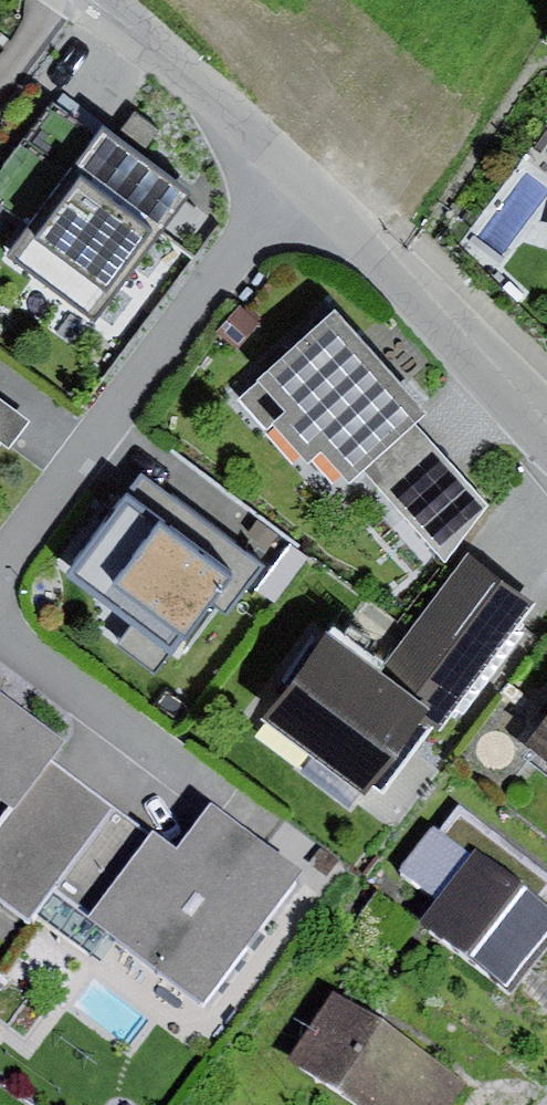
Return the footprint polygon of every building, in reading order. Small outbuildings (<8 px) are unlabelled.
[(94,135),(57,108),(0,187),(0,196),(40,225),(16,258),(107,324),(201,195),(103,124),(94,135)] [(242,307),(217,335),(238,352),(262,324),(242,307)] [(424,416),(335,317),(240,402),(266,431),(274,428),(307,464),(322,450),(352,484),(366,471),(417,423),(424,416)] [(10,454),(32,424),(0,401),(0,447),(10,454)] [(489,502),(417,423),(366,471),(446,562),(489,502)] [(140,471),(63,575),(171,655),(212,601),(227,612),(264,562),(140,471)] [(293,547),(278,568),(291,578),(307,557),(293,547)] [(323,631),(259,721),(366,798),(422,720),(442,734),(534,605),(468,558),(384,675),(323,631)] [(26,932),(54,898),(111,820),(58,778),(69,764),(0,713),(0,913),(26,932)] [(525,750),(546,767),(546,721),(525,750)] [(459,814),(438,843),(434,840),(401,883),(445,916),(421,947),(509,1014),(536,979),(546,964),(546,918),(546,916),(546,881),(459,814)] [(184,874),(111,820),(54,898),(97,930),(85,946),(214,1041),(318,901),(218,828),(202,850),(184,874)] [(335,1007),(290,1078),(332,1104),(460,1104),(468,1092),(335,1007)]
